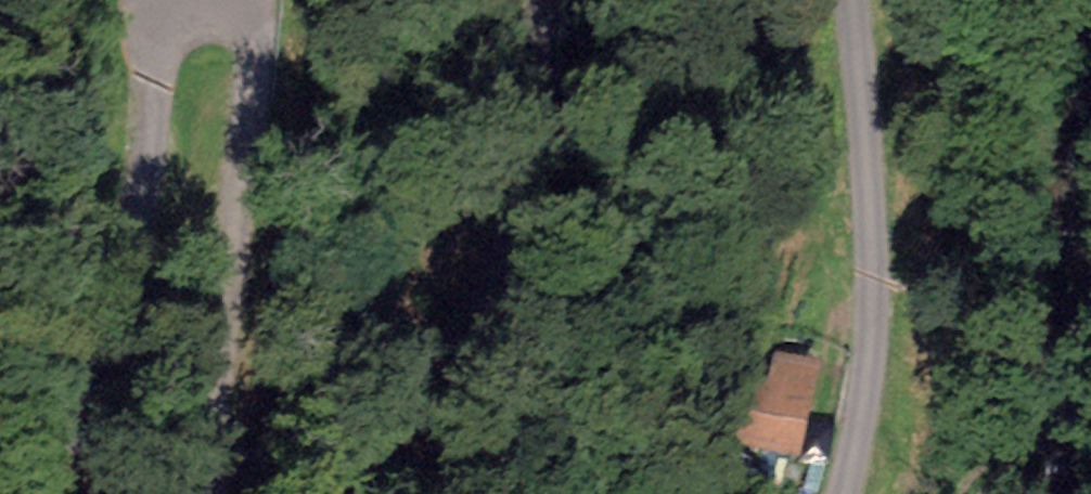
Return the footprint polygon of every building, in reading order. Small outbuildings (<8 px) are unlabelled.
[(825,370),(750,343),(716,436),(791,463),(825,370)]
